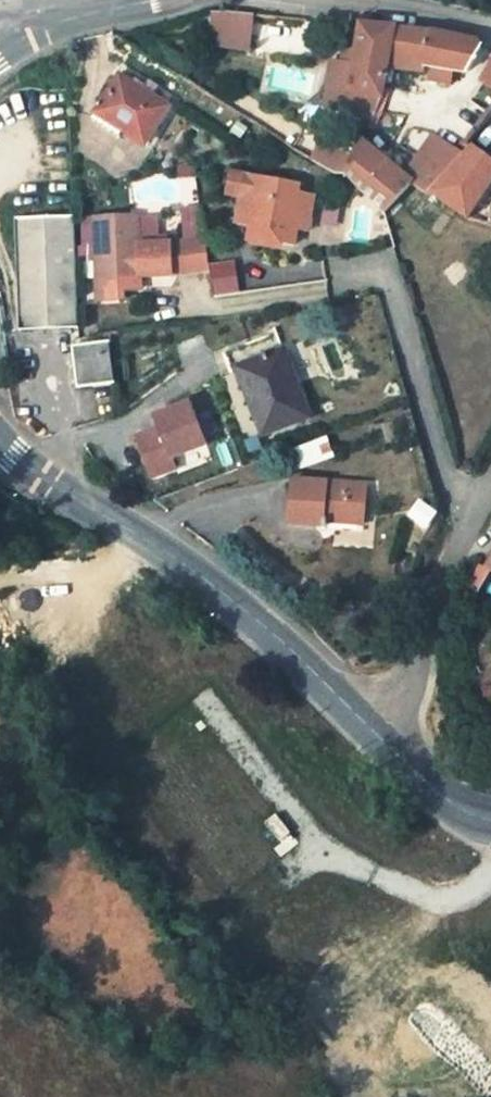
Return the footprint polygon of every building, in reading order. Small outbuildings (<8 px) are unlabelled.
[(236,11),(215,15),(213,44),(250,48),(253,13),(236,11)] [(389,59),(394,26),(362,23),(360,41),(357,60),(344,58),(330,57),(325,92),(340,114),(371,118),(381,95),(384,95),(389,59)] [(394,26),(389,59),(405,61),(406,56),(425,62),(463,69),(476,45),(481,42),(454,34),(394,26)] [(357,60),(360,41),(346,40),(344,58),(357,60)] [(482,79),(490,84),(490,62),(482,79)] [(167,107),(119,78),(93,118),(142,147),(167,107)] [(490,106),(490,84),(482,79),(435,141),(452,158),(454,159),(490,106)] [(323,107),(340,114),(325,92),(323,107)] [(430,193),(469,218),(490,182),(490,106),(454,159),(452,158),(430,193)] [(346,171),(365,193),(391,163),(363,135),(353,156),(346,171)] [(430,193),(452,158),(435,141),(430,137),(402,172),(391,163),(365,193),(382,212),(384,213),(410,184),(428,195),(430,193)] [(322,141),(313,159),(336,172),(346,171),(353,156),(322,141)] [(238,201),(253,203),(256,180),(241,178),(238,201)] [(297,185),(256,180),(253,203),(238,201),(235,229),(249,231),(247,249),(263,251),(268,246),(269,238),(281,239),(280,249),(293,251),(295,234),(306,236),(311,196),(296,194),(297,185)] [(180,207),(183,238),(202,235),(197,204),(180,207)] [(18,222),(22,331),(77,329),(72,219),(18,222)] [(140,220),(95,222),(97,284),(99,283),(103,283),(107,285),(111,287),(124,287),(130,283),(139,283),(171,282),(170,252),(204,244),(202,235),(183,238),(173,239),(140,240),(140,220)] [(204,244),(170,252),(171,282),(208,273),(204,244)] [(235,271),(208,275),(211,296),(238,292),(235,271)] [(99,283),(97,284),(97,293),(139,292),(139,283),(130,283),(124,287),(111,287),(107,285),(103,283),(99,283)] [(225,353),(231,372),(239,369),(259,435),(306,418),(277,336),(225,353)] [(77,349),(79,390),(109,389),(108,347),(77,349)] [(153,413),(159,427),(136,436),(152,476),(175,467),(170,454),(202,442),(187,400),(153,413)] [(289,481),(286,526),(324,529),(325,522),(361,525),(363,488),(289,481)]
